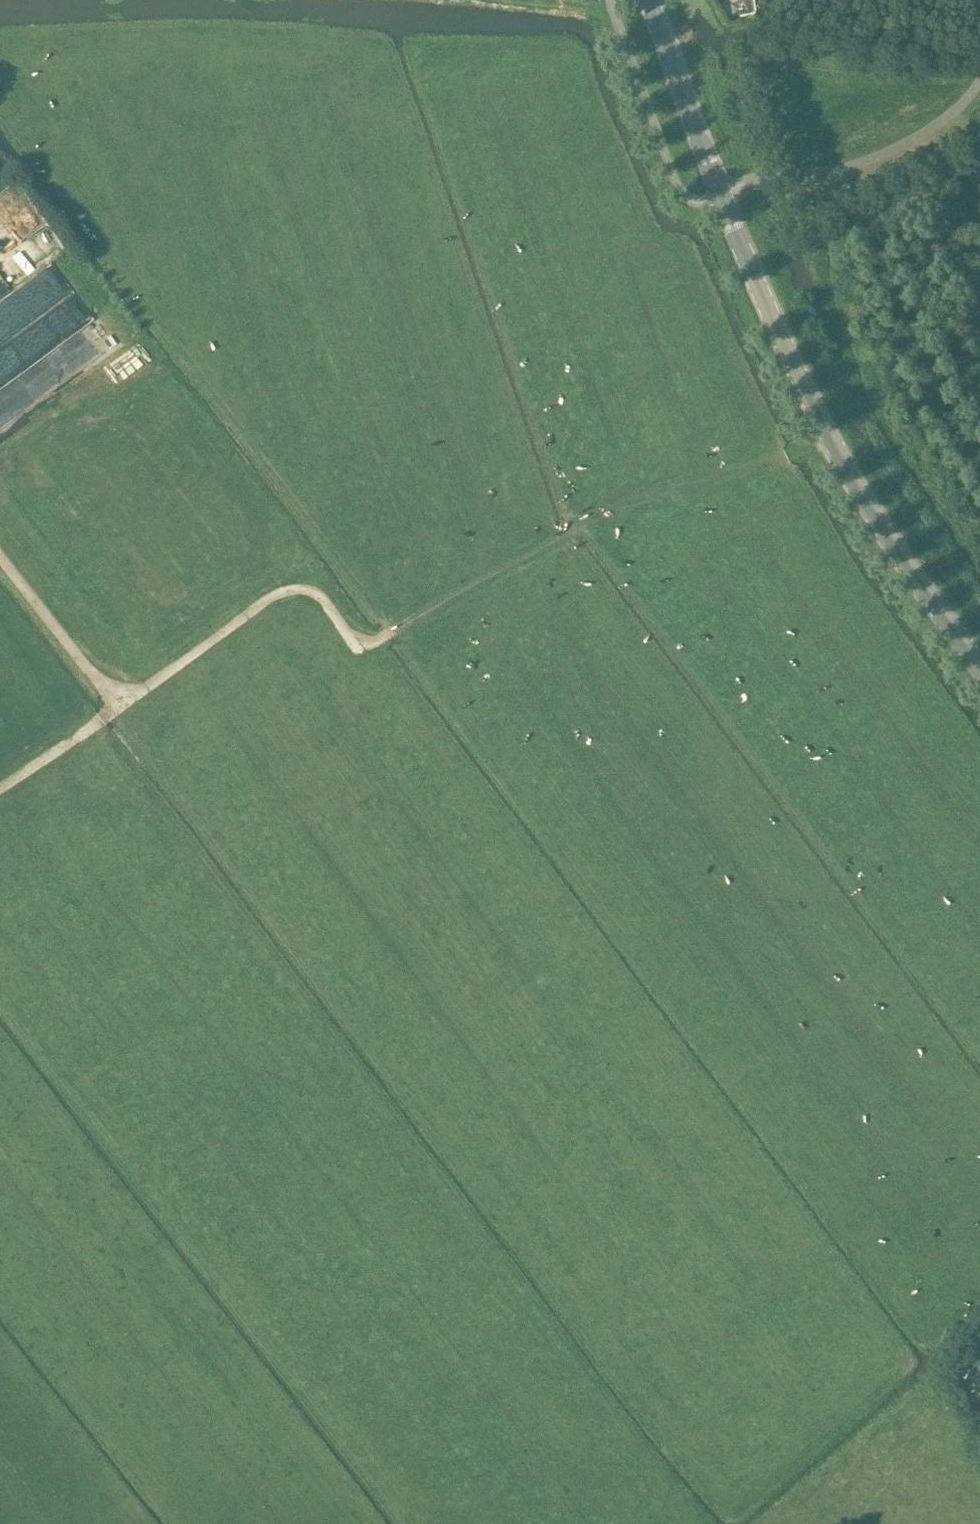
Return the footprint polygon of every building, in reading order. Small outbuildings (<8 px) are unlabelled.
[(24,202),(1,197),(0,202),(0,221),(25,227),(25,226),(35,228),(39,212),(23,208),(24,202)] [(0,371),(0,398),(5,408),(65,378),(49,347),(0,371)]
